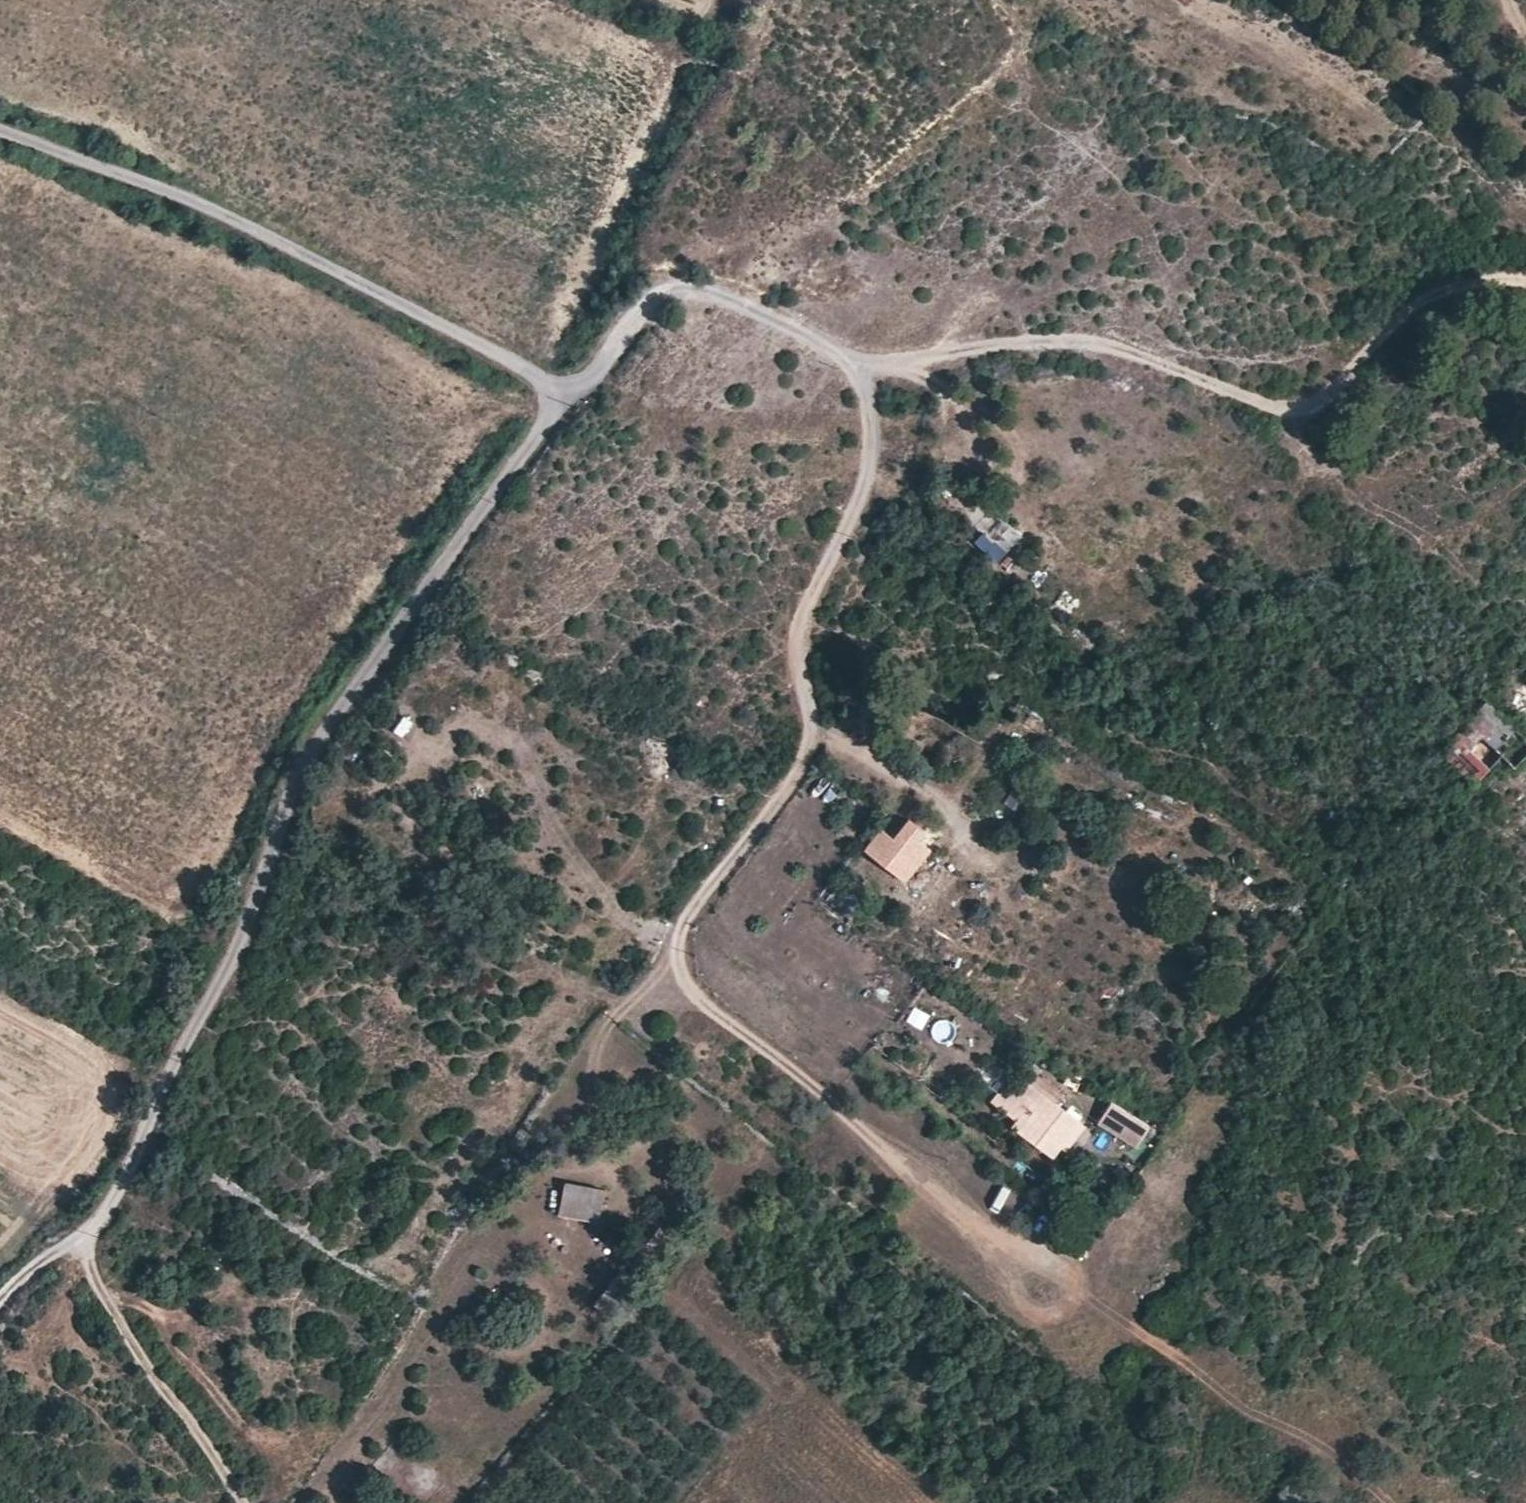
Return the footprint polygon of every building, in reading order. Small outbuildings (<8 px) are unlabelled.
[(1515,767),(1525,755),(1525,738),(1486,701),(1457,734),(1458,734),(1441,752),(1475,783),(1501,755),(1515,767)] [(892,872),(906,856),(893,844),(889,848),(875,836),(864,849),(892,872)] [(1067,1152),(1087,1127),(1023,1076),(1000,1105),(1016,1117),(1011,1124),(1053,1158),(1061,1148),(1067,1152)] [(1137,1149),(1150,1127),(1111,1103),(1097,1125),(1137,1149)] [(560,1216),(600,1223),(606,1190),(566,1183),(560,1216)] [(1286,1502),(1296,1502),(1311,1478),(1295,1469),(1278,1498),(1286,1502)]
